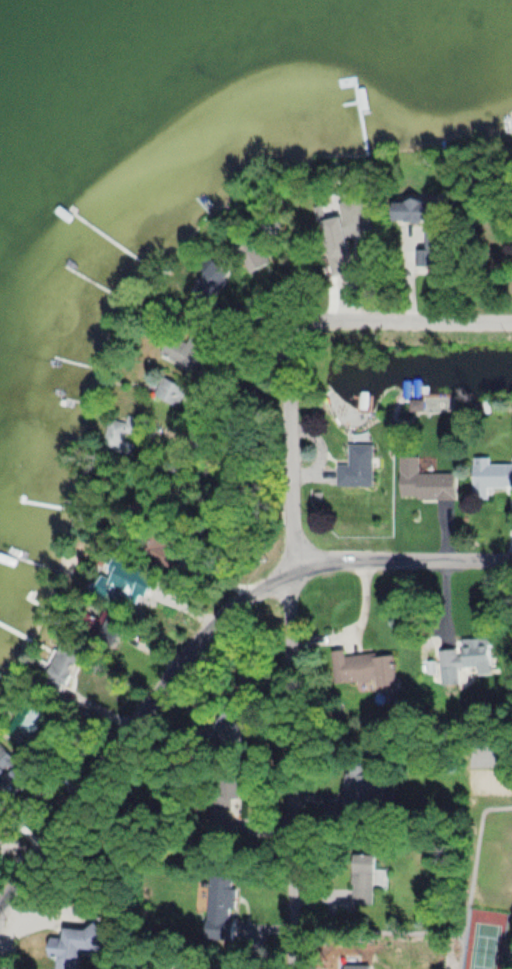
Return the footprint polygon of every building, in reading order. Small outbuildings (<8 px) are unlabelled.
[(325,220),(328,242),(373,235),(367,198),(339,202),(341,217),(325,220)] [(402,200),(397,293),(412,294),(413,273),(436,274),(440,202),(402,200)] [(252,275),(270,262),(254,238),(235,252),(252,275)] [(201,287),(190,299),(202,310),(232,278),(213,260),(194,281),(201,287)] [(206,343),(168,330),(159,357),(196,370),(206,343)] [(174,408),(185,389),(163,377),(152,396),(174,408)] [(135,456),(145,420),(127,415),(125,423),(109,418),(102,447),(135,456)] [(337,465),(337,487),(373,487),(373,445),(349,445),(349,465),(337,465)] [(456,499),(456,474),(419,473),(419,457),(400,457),(400,499),(456,499)] [(473,500),(488,500),(488,488),(508,488),(508,551),(511,551),(511,515),(511,464),(490,464),(490,458),(473,458),(473,500)] [(135,609),(142,595),(148,598),(157,580),(121,563),(112,582),(101,577),(95,590),(135,609)] [(116,648),(129,622),(112,614),(99,640),(116,648)] [(491,674),(491,643),(449,643),(450,674),(491,674)] [(44,680),(66,689),(79,658),(57,649),(44,680)] [(335,682),(395,678),(393,652),(345,655),(345,650),(333,651),(335,682)] [(383,809),(383,772),(345,772),(345,809),(383,809)] [(211,838),(232,838),(232,787),(211,787),(211,838)] [(372,904),(373,887),(385,887),(385,870),(375,870),(375,855),(353,855),(352,904),(372,904)] [(210,875),(207,938),(233,939),(234,919),(228,918),(229,909),(234,909),(236,876),(210,875)] [(64,928),(63,937),(51,936),(49,956),(56,957),(55,968),(88,968),(90,950),(100,951),(102,932),(64,928)]
